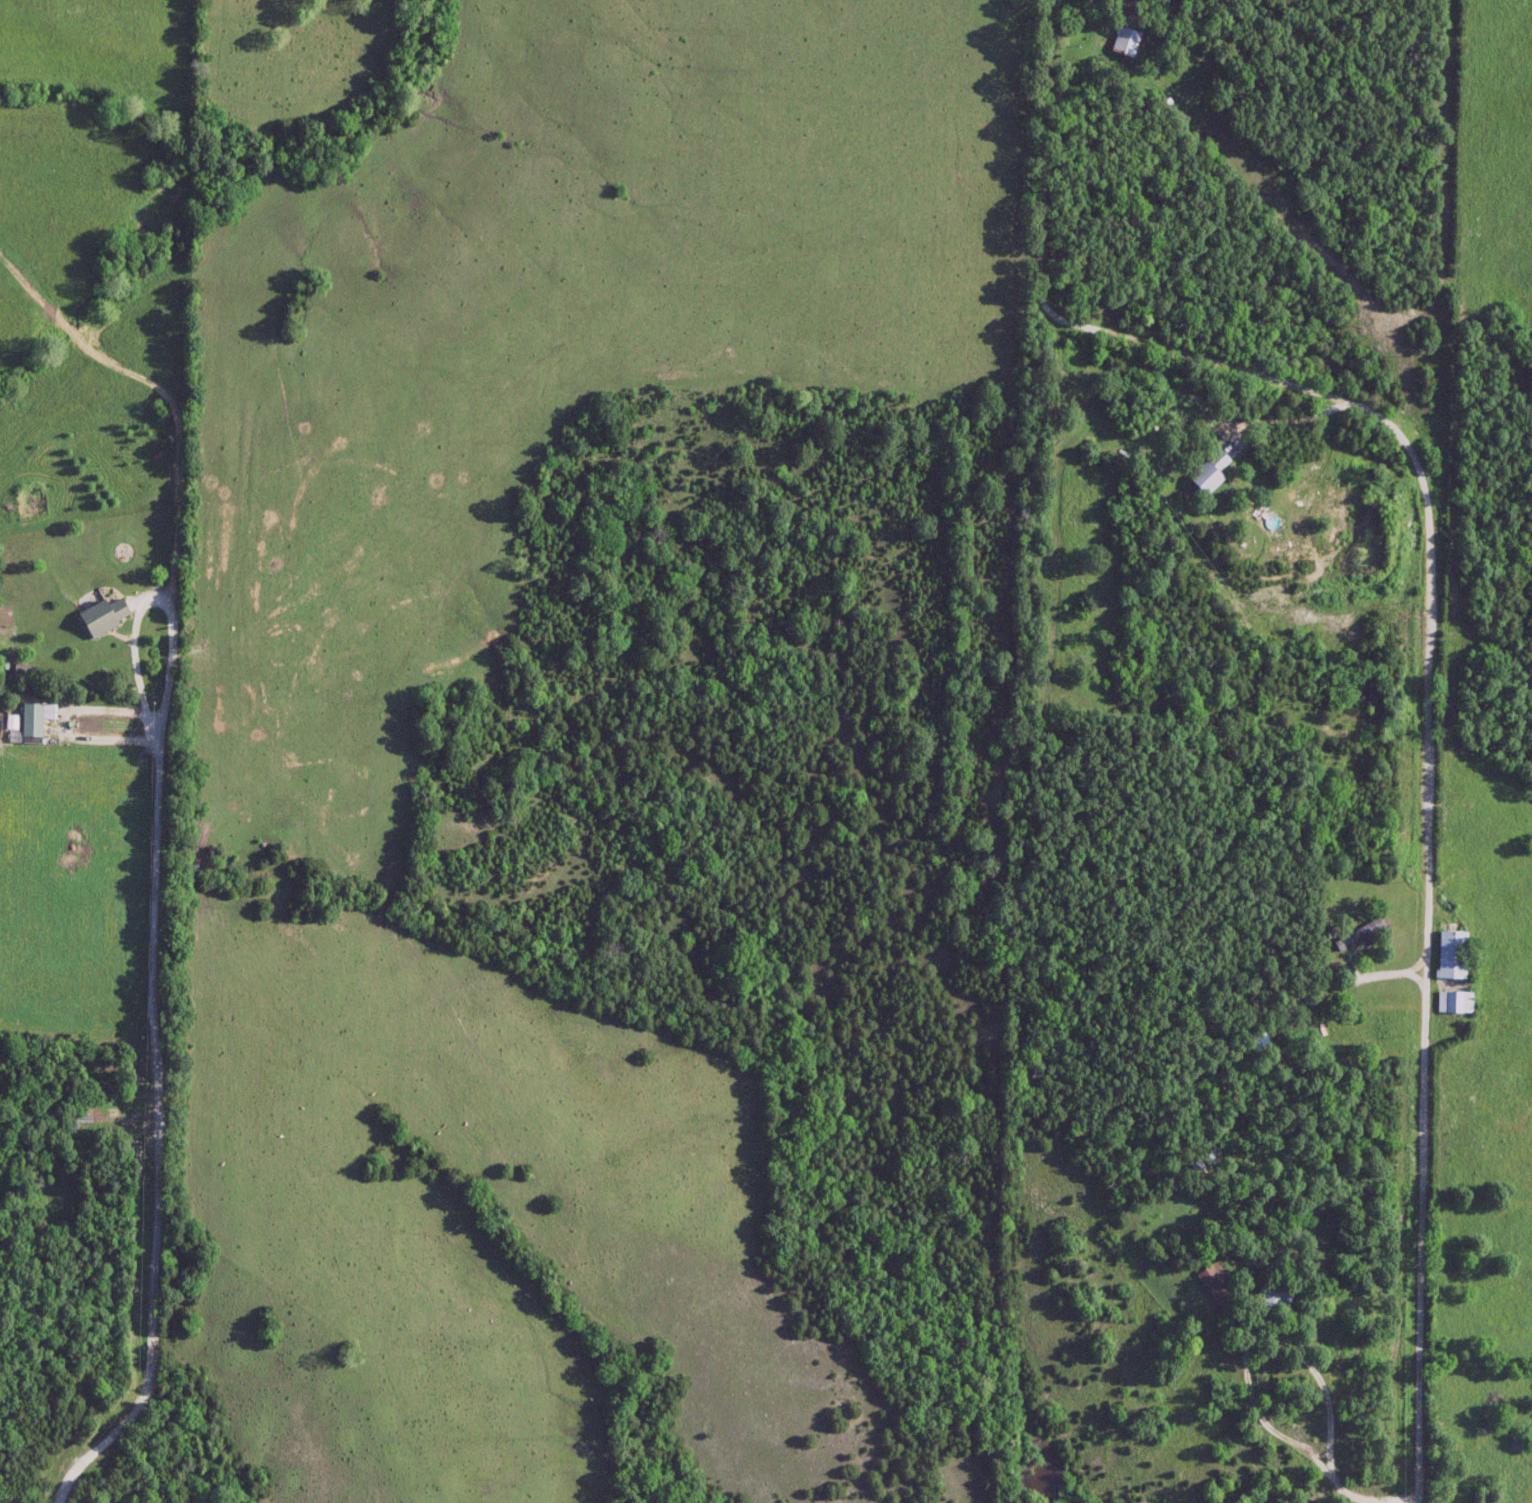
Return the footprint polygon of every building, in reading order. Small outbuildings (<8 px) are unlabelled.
[(1110,51),(1132,58),(1140,33),(1118,26),(1110,51)] [(1223,480),(1217,473),(1230,463),(1219,449),(1185,476),(1203,497),(1223,480)] [(77,615),(89,639),(130,619),(118,594),(77,615)] [(40,705),(20,705),(20,738),(40,738),(40,705)] [(18,736),(18,707),(6,707),(6,736),(18,736)] [(1332,942),(1338,952),(1389,927),(1383,916),(1332,942)] [(1465,979),(1465,932),(1437,932),(1437,979),(1465,979)] [(1470,992),(1437,992),(1437,1014),(1470,1014),(1470,992)] [(1265,1030),(1247,1035),(1252,1055),(1270,1050),(1265,1030)] [(1198,1272),(1216,1309),(1239,1297),(1220,1261),(1198,1272)] [(1259,1305),(1281,1315),(1292,1289),(1270,1280),(1259,1305)]
